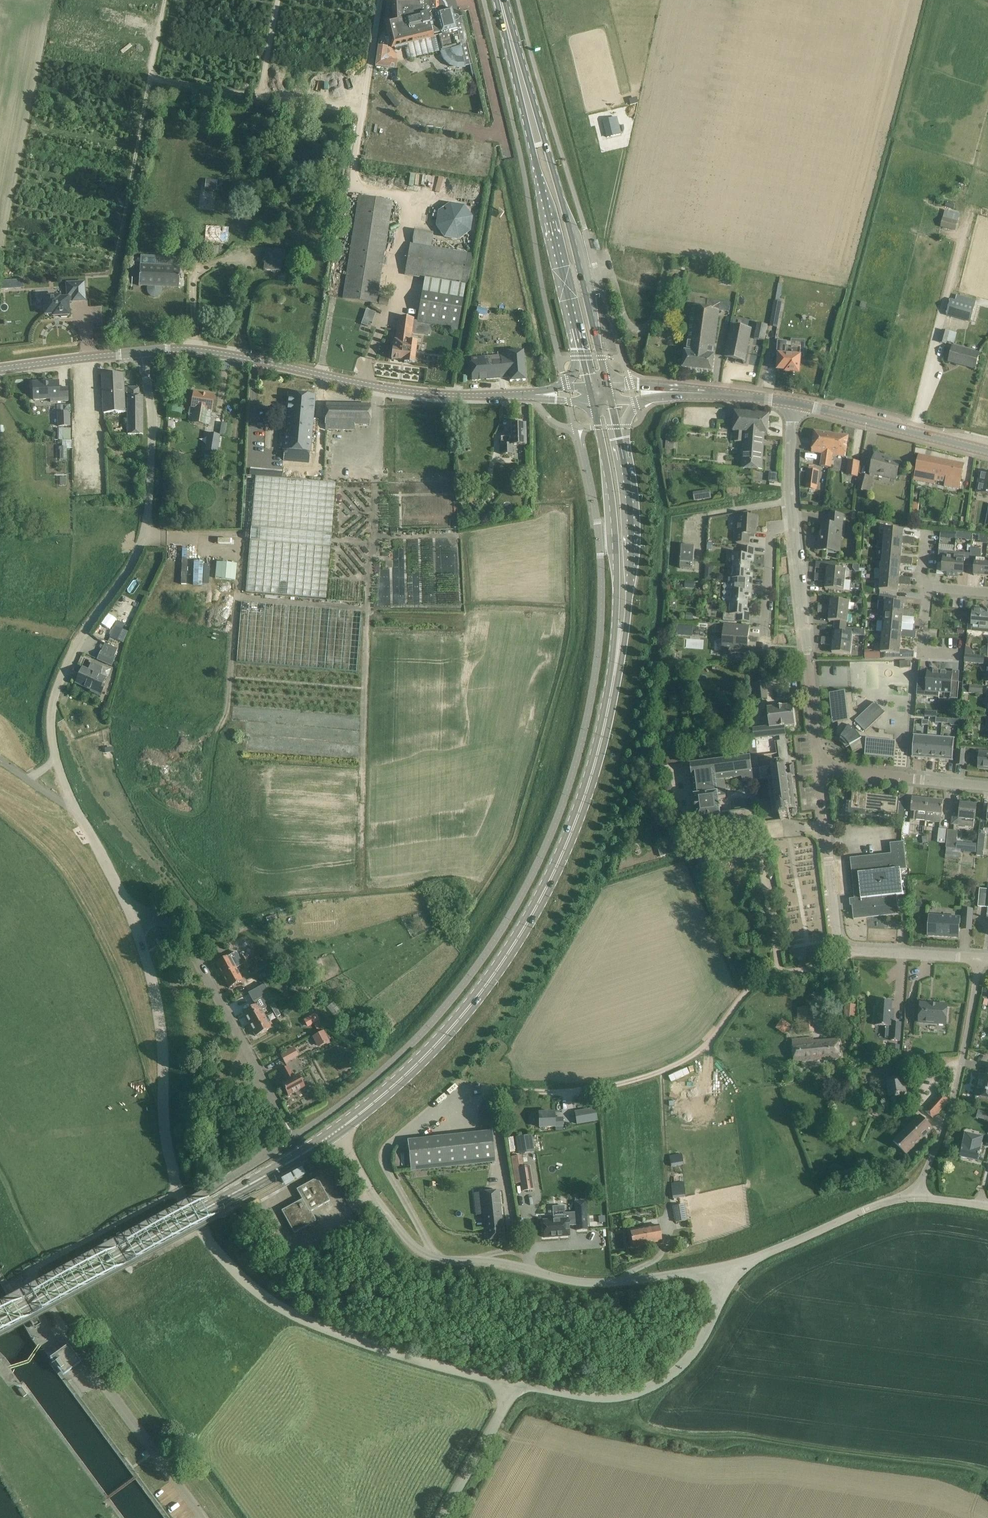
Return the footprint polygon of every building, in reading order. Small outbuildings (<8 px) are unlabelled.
[(462,17),(458,18),(457,17),(455,17),(454,18),(452,10),(447,11),(447,9),(446,7),(446,5),(445,3),(443,1),(442,0),(419,0),(419,2),(392,3),(393,19),(384,21),(391,49),(411,44),(414,58),(438,52),(439,56),(444,62),(450,66),(457,67),(461,67),(465,67),(472,66),(467,45),(468,45),(465,30),(462,17)] [(378,46),(375,67),(396,69),(397,60),(390,59),(386,55),(387,47),(378,46)] [(617,117),(602,121),(607,138),(621,134),(617,117)] [(206,180),(205,190),(216,191),(217,181),(206,180)] [(393,201),(359,196),(343,299),(377,304),(393,201)] [(472,219),(464,207),(449,205),(437,213),(435,228),(443,240),(458,242),(470,234),(472,219)] [(945,210),(941,227),(956,231),(960,214),(945,210)] [(405,275),(424,279),(465,286),(468,286),(474,255),(431,247),(412,244),(410,244),(405,275)] [(284,250),(265,248),(263,269),(281,271),(282,261),(283,261),(284,250)] [(139,286),(147,287),(147,291),(148,294),(151,297),(154,298),(159,298),(162,295),(162,292),(163,287),(179,288),(180,267),(173,267),(174,260),(156,259),(156,266),(140,265),(139,286)] [(679,270),(685,271),(687,264),(676,261),(674,270),(679,271),(679,270)] [(465,286),(424,279),(416,324),(458,331),(465,286)] [(71,301),(85,300),(84,281),(65,282),(66,296),(71,296),(71,301)] [(8,288),(8,282),(1,282),(0,290),(7,290),(8,288)] [(830,291),(836,292),(834,301),(845,302),(847,289),(831,286),(830,291)] [(971,323),(977,301),(957,295),(955,300),(951,299),(947,316),(971,323)] [(60,297),(44,298),(45,300),(43,300),(44,306),(45,306),(45,315),(53,315),(54,317),(69,316),(68,298),(61,299),(60,297)] [(780,302),(776,301),(775,301),(770,326),(778,327),(782,302),(780,302)] [(684,368),(697,370),(713,372),(716,355),(714,355),(720,311),(693,307),(688,351),(686,351),(684,368)] [(394,348),(392,359),(405,361),(404,363),(414,364),(417,343),(411,342),(414,319),(399,317),(396,340),(395,340),(394,348)] [(754,339),(765,341),(769,326),(758,323),(754,339)] [(725,357),(746,362),(753,329),(731,325),(725,357)] [(950,332),(942,330),(939,342),(947,345),(950,332)] [(801,348),(786,347),(787,342),(779,341),(777,356),(780,357),(778,370),(786,371),(786,373),(800,374),(801,356),(801,348)] [(954,346),(949,362),(975,369),(980,353),(954,346)] [(526,380),(523,351),(508,352),(508,355),(471,358),(473,381),(510,378),(510,382),(526,380)] [(143,435),(142,396),(139,396),(139,387),(124,388),(123,374),(103,375),(104,413),(128,412),(129,435),(143,435)] [(68,401),(68,388),(59,388),(59,381),(33,382),(34,400),(51,399),(51,402),(68,401)] [(192,408),(194,409),(192,423),(206,425),(208,411),(212,411),(214,396),(194,393),(192,408)] [(315,397),(289,394),(283,460),(309,462),(315,397)] [(354,431),(355,426),(370,426),(370,404),(326,403),(325,430),(354,431)] [(751,433),(752,413),(735,412),(734,431),(735,432),(734,442),(744,443),(742,469),(752,469),(754,445),(752,445),(753,433),(751,433)] [(58,428),(63,428),(70,428),(70,413),(58,413),(58,428)] [(754,445),(752,469),(762,470),(765,434),(768,434),(770,415),(752,413),(751,433),(753,433),(752,445),(754,445)] [(230,436),(231,424),(221,423),(220,436),(230,436)] [(512,454),(512,445),(525,445),(525,425),(511,425),(512,437),(501,437),(501,454),(512,454)] [(71,429),(63,429),(63,441),(72,441),(71,429)] [(826,467),(831,434),(816,432),(813,452),(824,453),(822,466),(826,467)] [(216,457),(220,437),(207,434),(203,454),(216,457)] [(665,449),(674,449),(675,434),(667,434),(665,449)] [(831,434),(826,467),(831,468),(833,454),(845,456),(848,437),(831,434)] [(876,454),(871,473),(896,480),(901,462),(885,458),(885,456),(876,454)] [(944,488),(959,491),(964,464),(920,455),(916,475),(946,482),(944,488)] [(849,461),(846,476),(859,478),(860,463),(849,461)] [(808,469),(806,488),(817,490),(820,471),(808,469)] [(250,476),(256,476),(282,479),(282,472),(250,470),(250,476)] [(977,492),(987,494),(987,473),(981,472),(977,492)] [(866,493),(870,476),(862,474),(858,491),(866,493)] [(246,592),(326,599),(336,483),(282,479),(256,476),(246,592)] [(728,486),(728,493),(740,494),(741,487),(728,486)] [(844,517),(828,515),(827,524),(823,524),(821,540),(819,539),(818,550),(840,552),(843,526),(844,517)] [(756,535),(757,517),(738,516),(737,542),(749,543),(750,534),(756,535)] [(886,528),(885,538),(908,541),(908,537),(903,537),(904,530),(886,528)] [(957,539),(957,532),(941,530),(941,537),(957,539)] [(885,538),(884,549),(902,550),(903,544),(911,544),(912,538),(908,537),(908,541),(885,538)] [(682,545),(681,568),(693,569),(695,546),(682,545)] [(751,562),(754,562),(755,548),(743,547),(742,555),(735,554),(734,566),(751,567),(751,562)] [(884,549),(883,559),(906,561),(906,558),(902,557),(902,550),(884,549)] [(971,553),(970,566),(975,566),(975,575),(985,576),(987,559),(981,558),(982,550),(971,549),(971,553)] [(953,575),(955,552),(944,551),(939,551),(938,563),(943,563),(942,572),(947,573),(947,575),(953,575)] [(964,565),(970,566),(971,553),(955,552),(953,575),(958,576),(958,574),(963,574),(964,565)] [(883,559),(882,569),(900,571),(901,564),(909,565),(910,558),(906,558),(906,561),(883,559)] [(192,585),(203,585),(204,560),(193,560),(192,585)] [(822,578),(845,580),(846,570),(839,569),(840,563),(828,562),(828,568),(827,575),(816,574),(815,581),(822,581),(822,578)] [(215,579),(235,581),(237,565),(217,563),(215,579)] [(730,578),(729,584),(753,586),(753,573),(750,573),(751,567),(734,566),(733,578),(730,578)] [(876,569),(875,579),(881,579),(904,582),(904,578),(900,578),(900,571),(882,569),(876,569)] [(826,589),(844,591),(850,591),(851,581),(845,580),(822,578),(822,581),(826,582),(826,589)] [(881,579),(880,590),(899,591),(899,584),(907,585),(908,578),(904,578),(904,582),(881,579)] [(732,591),(731,603),(748,604),(749,598),(752,598),(753,586),(729,584),(729,590),(732,591)] [(878,611),(908,614),(909,610),(904,610),(905,603),(897,602),(897,597),(886,596),(879,595),(879,600),(878,611)] [(818,612),(825,613),(825,610),(849,612),(850,602),(831,600),(830,607),(819,606),(818,612)] [(748,604),(731,603),(731,610),(730,610),(729,610),(728,611),(727,611),(726,612),(725,613),(724,614),(724,615),(724,616),(724,620),(734,621),(735,615),(738,615),(737,621),(750,622),(751,609),(748,609),(748,604)] [(973,609),(972,625),(980,625),(980,628),(987,629),(987,610),(973,609)] [(836,621),(835,626),(847,628),(849,612),(825,610),(825,613),(830,614),(829,620),(836,621)] [(878,612),(878,622),(884,622),(903,624),(903,617),(912,617),(912,611),(909,610),(908,614),(878,611),(878,612)] [(884,622),(883,632),(906,634),(906,637),(910,638),(910,631),(902,630),(903,624),(884,622)] [(725,624),(723,652),(748,654),(750,626),(725,624)] [(123,630),(114,626),(110,637),(118,641),(123,630)] [(687,636),(687,626),(678,626),(677,635),(687,636)] [(822,637),(822,644),(828,645),(829,642),(852,644),(853,635),(864,636),(865,629),(857,629),(847,628),(835,626),(835,632),(834,639),(822,637)] [(883,632),(882,642),(901,644),(901,637),(906,637),(906,634),(883,632)] [(943,638),(943,647),(957,647),(958,638),(943,638)] [(851,654),(852,644),(829,642),(828,645),(833,645),(832,652),(851,654)] [(882,644),(881,652),(887,653),(895,654),(894,658),(914,658),(915,651),(900,650),(901,645),(901,644),(882,642),(882,644)] [(105,644),(101,651),(97,660),(112,666),(115,657),(114,657),(118,649),(105,644)] [(865,650),(865,658),(881,658),(881,654),(876,654),(876,653),(870,653),(870,650),(865,650)] [(984,664),(985,656),(965,655),(965,662),(984,664)] [(76,683),(93,691),(102,695),(105,687),(103,686),(106,679),(99,675),(103,667),(92,662),(88,670),(83,668),(76,683)] [(939,697),(939,693),(940,673),(939,672),(934,671),(934,672),(928,671),(927,679),(918,679),(917,696),(939,697)] [(942,673),(940,673),(939,693),(951,693),(950,698),(958,699),(959,682),(953,682),(953,674),(947,673),(947,672),(942,672),(942,673)] [(754,699),(768,698),(766,681),(753,683),(754,699)] [(962,692),(983,694),(984,686),(970,685),(963,685),(962,692)] [(852,750),(853,752),(861,749),(866,750),(865,755),(895,758),(896,748),(897,742),(894,742),(895,735),(885,734),(886,730),(880,730),(879,734),(877,734),(871,727),(881,718),(886,713),(875,702),(860,717),(854,711),(854,709),(858,708),(857,702),(853,703),(852,693),(846,694),(846,691),(830,693),(833,723),(838,722),(838,724),(839,727),(836,735),(838,736),(840,736),(842,738),(844,739),(845,740),(847,742),(848,743),(849,745),(851,746),(851,748),(852,750)] [(780,736),(786,735),(785,726),(795,725),(793,705),(769,708),(771,727),(754,729),(755,739),(780,736)] [(786,735),(780,736),(781,741),(778,741),(781,762),(776,762),(776,761),(775,762),(776,763),(772,767),(759,769),(756,770),(758,780),(762,779),(762,780),(769,778),(774,812),(778,811),(778,813),(779,814),(781,814),(782,820),(791,818),(790,814),(793,816),(796,815),(798,813),(798,810),(796,809),(796,808),(794,792),(796,791),(795,784),(793,784),(792,776),(795,776),(794,764),(790,765),(786,735)] [(912,757),(926,758),(928,736),(914,735),(912,757)] [(926,758),(939,760),(941,737),(928,736),(926,758)] [(941,737),(939,760),(953,761),(953,760),(955,738),(941,737)] [(758,755),(755,739),(747,740),(750,756),(751,756),(758,755)] [(958,750),(956,764),(964,765),(966,751),(958,750)] [(667,754),(668,764),(683,763),(682,752),(667,754)] [(979,768),(987,769),(987,753),(980,752),(979,768)] [(758,780),(756,770),(753,770),(751,758),(751,756),(750,756),(691,764),(693,778),(696,796),(695,796),(700,833),(730,829),(730,830),(749,828),(749,831),(757,830),(756,823),(755,823),(754,811),(752,798),(740,800),(740,798),(734,799),(735,808),(736,808),(736,810),(736,813),(722,815),(720,798),(727,797),(724,779),(743,777),(744,782),(754,780),(758,780)] [(673,788),(672,784),(669,782),(666,784),(665,786),(665,789),(668,791),(671,790),(673,788)] [(850,802),(849,813),(865,815),(866,811),(904,815),(906,804),(899,804),(900,797),(853,792),(852,802),(850,802)] [(918,812),(927,813),(928,800),(913,798),(911,811),(911,818),(918,819),(918,812)] [(930,800),(928,800),(927,813),(926,820),(942,822),(944,801),(930,800)] [(968,804),(961,803),(961,807),(961,809),(953,808),(952,824),(974,827),(975,820),(977,805),(976,805),(976,802),(968,801),(968,804)] [(910,823),(904,822),(902,834),(909,835),(910,823)] [(935,841),(946,842),(947,828),(936,827),(935,841)] [(958,830),(948,829),(946,847),(947,847),(946,857),(960,859),(962,849),(962,839),(957,838),(958,830)] [(984,856),(984,849),(986,835),(986,834),(979,834),(978,843),(978,850),(977,855),(984,856)] [(891,854),(851,858),(856,905),(853,906),(854,919),(899,914),(897,895),(903,895),(901,870),(907,869),(904,842),(890,843),(891,854)] [(659,848),(661,857),(676,854),(673,844),(659,848)] [(928,869),(927,875),(943,877),(944,872),(928,869)] [(987,907),(987,890),(980,889),(978,907),(987,907)] [(973,908),(963,907),(962,918),(973,919),(973,908)] [(291,908),(276,913),(264,917),(267,926),(279,922),(277,917),(292,912),(291,908)] [(930,916),(928,935),(959,937),(960,918),(930,916)] [(242,966),(242,965),(242,964),(235,953),(216,964),(223,976),(236,969),(242,966)] [(243,965),(249,961),(247,956),(240,960),(243,965)] [(249,961),(243,965),(245,970),(252,966),(249,961)] [(236,969),(223,976),(230,988),(243,981),(236,969)] [(254,977),(243,982),(248,991),(259,985),(254,977)] [(879,1009),(876,1008),(875,1025),(887,1026),(887,1029),(892,1029),(891,1040),(900,1041),(901,1023),(893,1022),(894,1015),(891,1015),(892,1001),(880,1000),(879,1009)] [(947,1005),(921,1003),(920,1021),(920,1022),(926,1023),(937,1023),(946,1024),(947,1005)] [(250,1025),(265,1017),(258,1005),(243,1013),(250,1025)] [(856,1007),(845,1006),(844,1018),(855,1019),(856,1007)] [(798,1009),(799,1022),(802,1022),(812,1021),(811,1008),(798,1009)] [(303,1019),(308,1027),(319,1020),(315,1013),(303,1019)] [(267,1022),(265,1017),(250,1025),(256,1036),(273,1027),(270,1021),(267,1022)] [(776,1028),(785,1034),(791,1025),(782,1019),(776,1028)] [(314,1036),(320,1046),(329,1042),(323,1031),(314,1036)] [(840,1059),(838,1039),(814,1041),(814,1038),(792,1040),(795,1062),(803,1061),(803,1062),(840,1059)] [(892,1044),(891,1053),(900,1053),(900,1044),(892,1044)] [(283,1063),(298,1057),(295,1047),(280,1053),(283,1063)] [(293,1078),(287,1067),(282,1070),(288,1081),(282,1084),(288,1096),(305,1087),(298,1075),(293,1078)] [(981,1075),(976,1096),(987,1099),(987,1076),(981,1075)] [(891,1096),(892,1104),(903,1103),(902,1095),(906,1095),(906,1093),(904,1080),(902,1078),(889,1080),(888,1082),(890,1095),(891,1096)] [(933,1119),(950,1101),(941,1093),(925,1111),(933,1119)] [(595,1108),(575,1111),(577,1124),(597,1120),(595,1108)] [(539,1127),(555,1127),(562,1127),(561,1118),(554,1118),(554,1113),(539,1114),(539,1127)] [(920,1115),(893,1141),(906,1155),(933,1128),(920,1115)] [(407,1141),(411,1173),(496,1163),(493,1131),(407,1141)] [(978,1161),(983,1137),(966,1134),(961,1157),(978,1161)] [(682,1154),(669,1156),(671,1167),(684,1165),(682,1154)] [(511,1157),(515,1184),(520,1183),(521,1192),(534,1190),(530,1166),(523,1167),(521,1156),(511,1157)] [(294,1234),(316,1221),(311,1212),(330,1201),(317,1178),(297,1189),(302,1199),(282,1211),(294,1234)] [(256,1201),(277,1191),(273,1183),(252,1193),(256,1201)] [(671,1187),(673,1199),(685,1198),(684,1186),(671,1187)] [(504,1239),(499,1191),(473,1194),(476,1215),(484,1214),(486,1241),(504,1239)] [(585,1202),(575,1202),(576,1219),(568,1220),(568,1219),(565,1219),(565,1215),(553,1216),(553,1220),(543,1221),(544,1238),(569,1236),(569,1226),(577,1226),(577,1231),(587,1230),(585,1202)] [(675,1223),(687,1221),(684,1205),(672,1207),(675,1223)] [(661,1241),(658,1225),(630,1230),(633,1247),(661,1241)] [(35,1325),(38,1326),(38,1323),(39,1320),(34,1311),(23,1291),(20,1288),(17,1287),(16,1288),(15,1291),(16,1295),(32,1324),(35,1325)] [(68,1345),(50,1358),(64,1376),(81,1362),(68,1345)]
